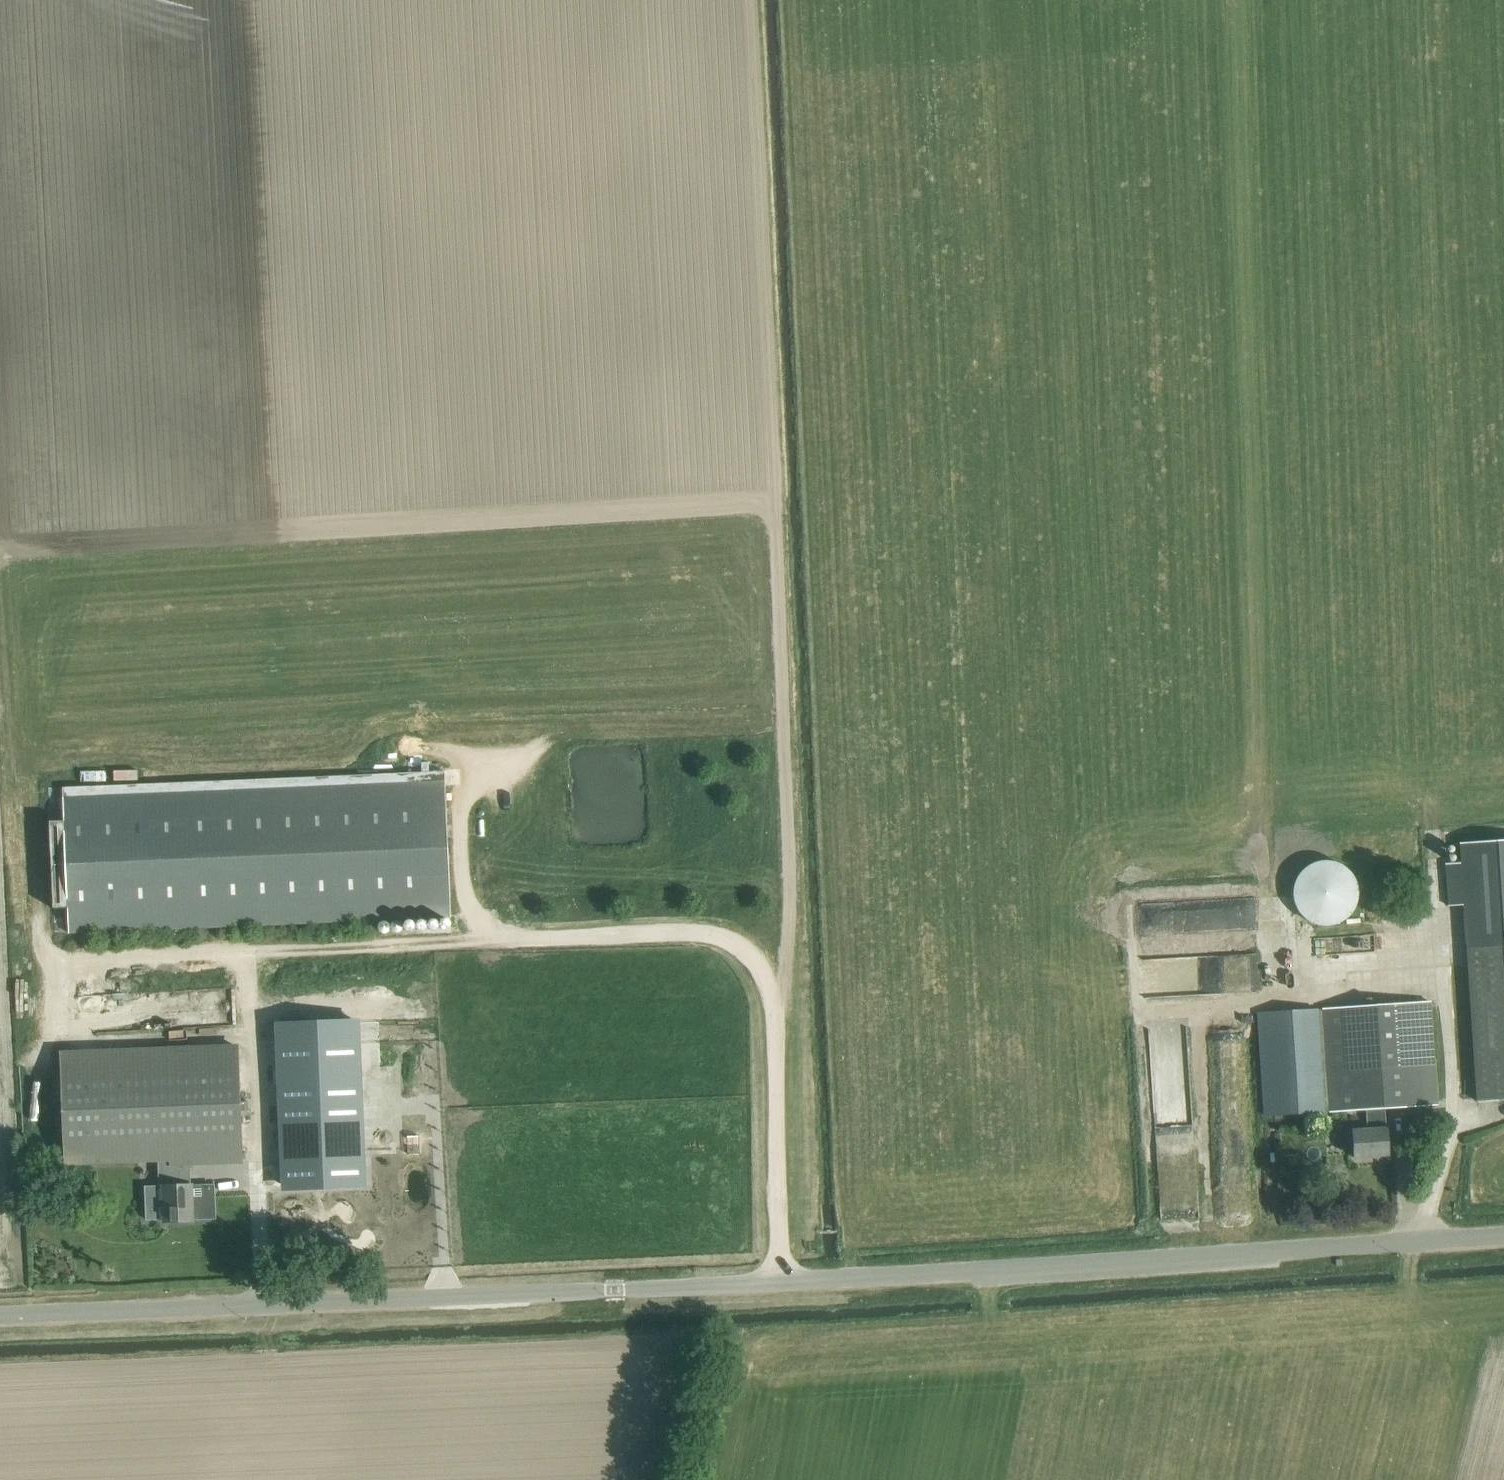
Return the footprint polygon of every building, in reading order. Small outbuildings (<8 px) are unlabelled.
[(64,821),(49,821),(53,909),(67,908),(68,933),(450,917),(444,771),(62,787),(64,821)] [(1446,864),(1449,906),(1465,905),(1467,943),(1478,1101),(1503,1100),(1503,841),(1461,844),(1462,863),(1446,864)] [(1359,905),(1359,904),(1358,896),(1355,890),(1352,884),(1348,880),(1342,876),(1336,873),(1331,872),(1324,872),(1316,873),(1311,876),(1305,879),(1301,883),(1298,889),(1295,894),(1294,899),(1294,906),(1295,912),(1297,918),(1300,923),(1304,927),(1310,932),(1314,934),(1321,936),(1327,936),(1332,936),(1338,934),(1343,932),(1349,927),(1353,922),(1356,917),(1358,910),(1359,905)] [(1228,899),(1200,899),(1200,931),(1229,930),(1228,899)] [(1240,990),(1252,990),(1253,954),(1241,953),(1240,990)] [(1435,1061),(1421,1062),(1417,1002),(1259,1012),(1266,1115),(1366,1109),(1368,1129),(1354,1130),(1354,1125),(1341,1126),(1342,1150),(1354,1149),(1355,1157),(1388,1155),(1387,1127),(1385,1127),(1384,1107),(1438,1104),(1435,1061)] [(1223,1030),(1225,1066),(1245,1065),(1244,1029),(1223,1030)] [(363,1042),(282,1046),(288,1207),(369,1204),(363,1042)] [(239,1047),(60,1054),(64,1162),(158,1158),(159,1186),(145,1186),(146,1220),(164,1219),(164,1222),(193,1221),(191,1185),(190,1185),(190,1162),(243,1160),(239,1047)]
